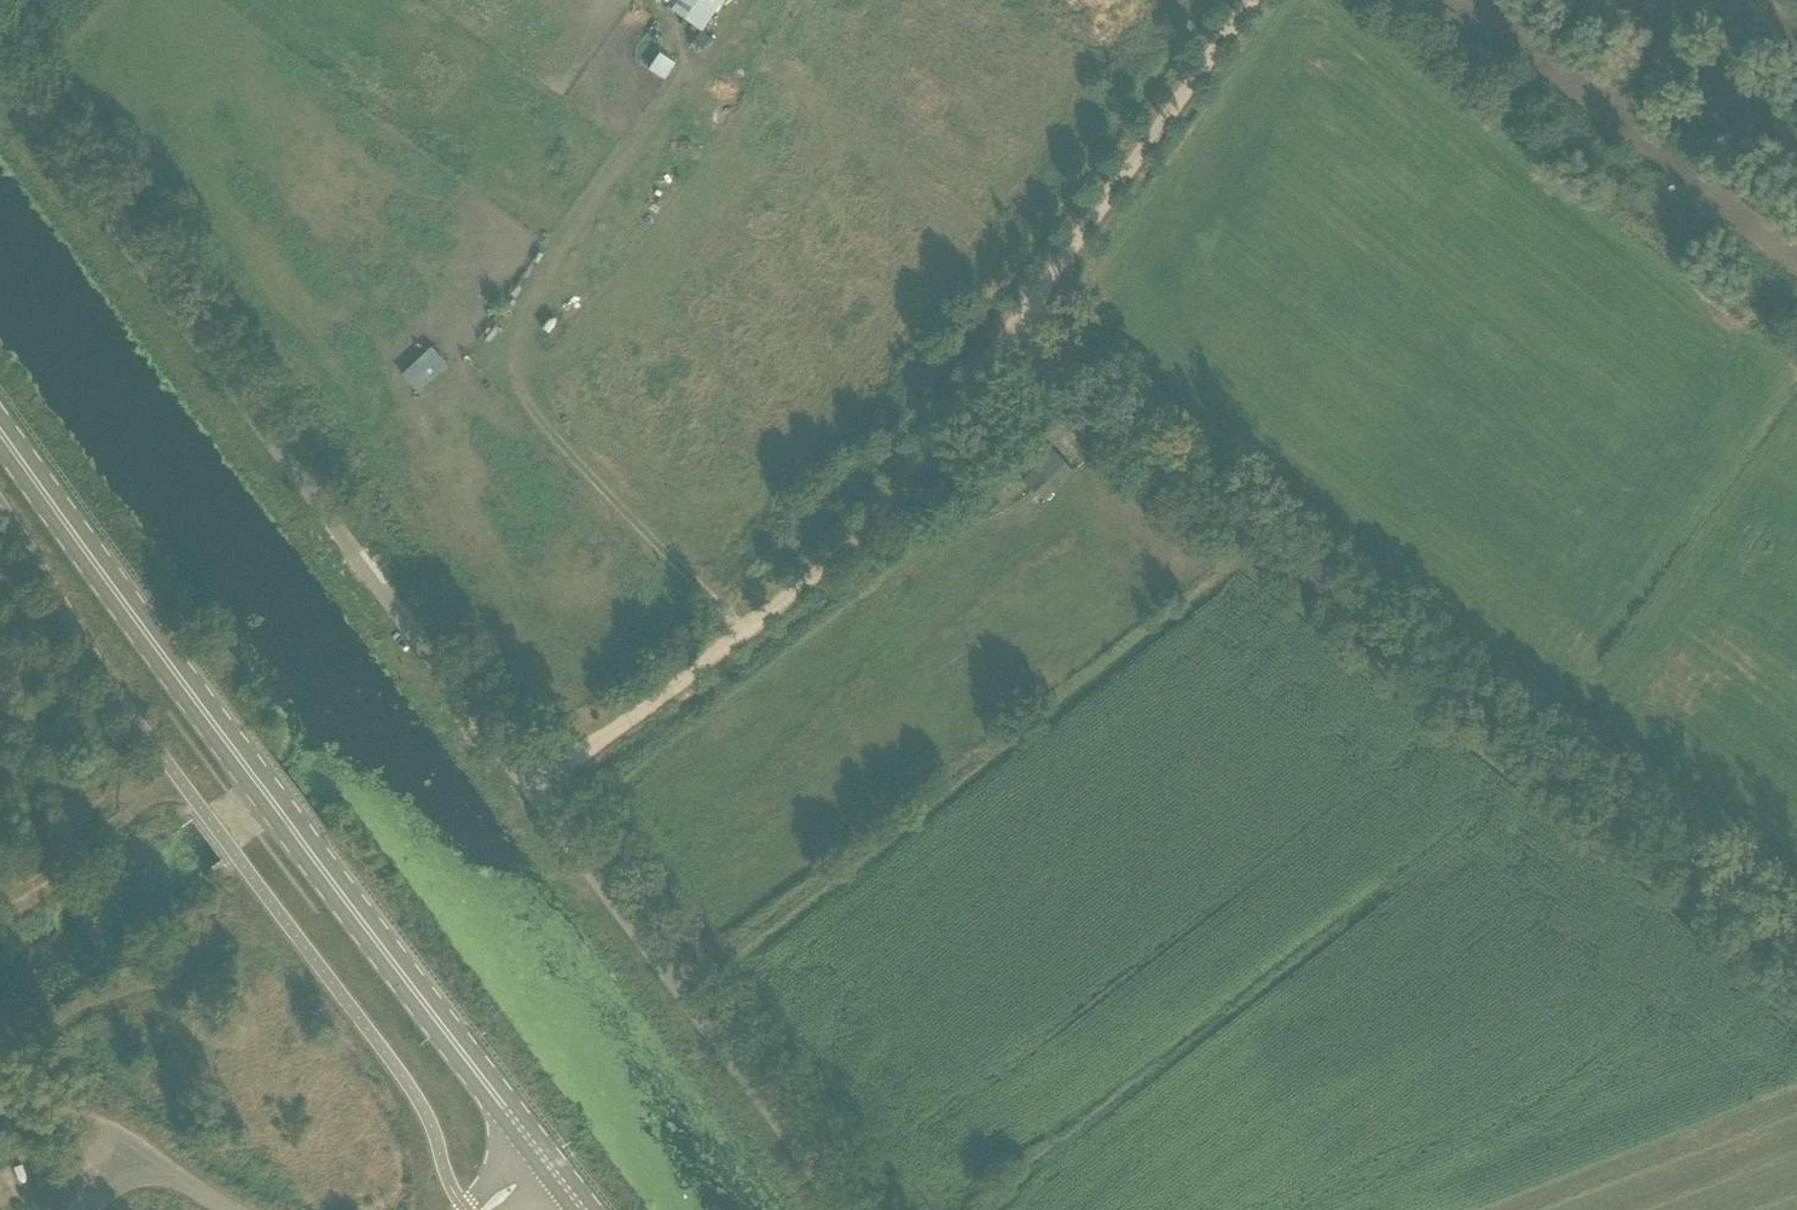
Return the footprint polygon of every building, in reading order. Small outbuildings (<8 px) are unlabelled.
[(671,10),(701,31),(723,0),(678,0),(671,10)] [(432,346),(401,374),(419,396),(452,366),(432,346)] [(1034,467),(1023,478),(1044,500),(1075,471),(1043,438),(1024,457),(1034,467)]
